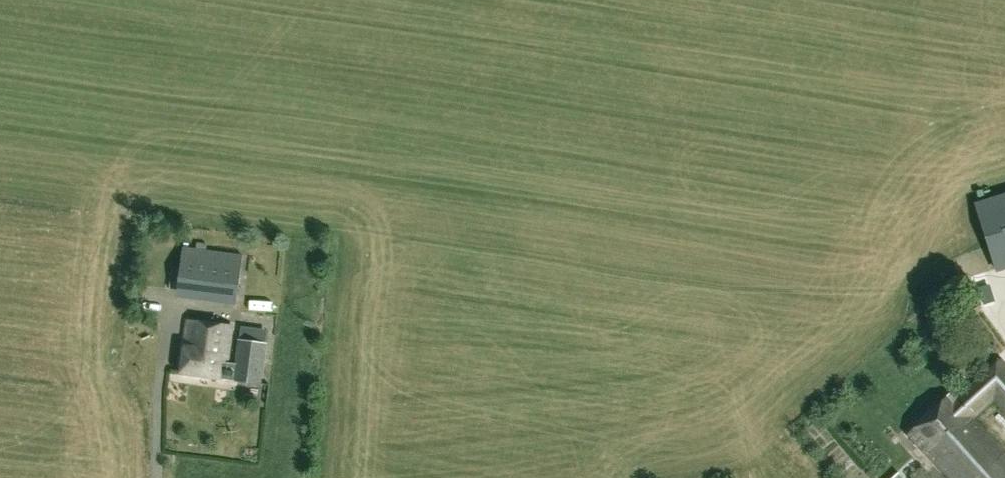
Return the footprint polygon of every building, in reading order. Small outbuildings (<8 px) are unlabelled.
[(976,206),(996,269),(1004,266),(1004,197),(976,206)] [(242,254),(182,247),(177,291),(193,293),(193,291),(237,296),(242,254)] [(186,321),(187,308),(170,307),(169,320),(186,321)] [(188,319),(181,373),(261,384),(266,344),(238,341),(235,365),(226,363),(232,325),(188,319)] [(949,477),(1004,477),(1004,453),(973,417),(993,399),(1004,413),(1004,365),(1002,361),(960,399),(953,391),(906,433),(923,451),(924,450),(949,477)] [(813,434),(844,477),(852,477),(861,471),(828,424),(813,434)]
